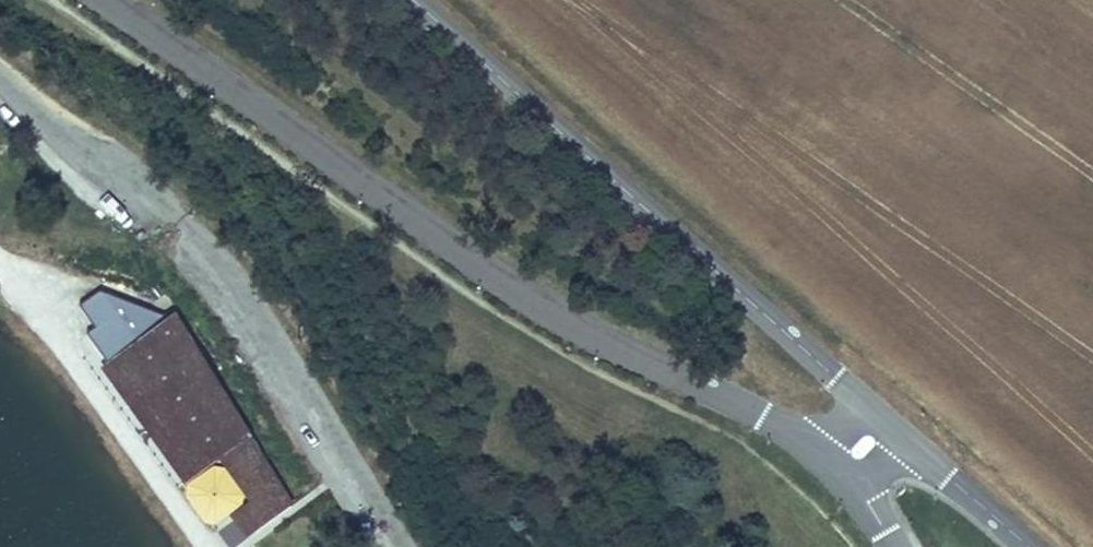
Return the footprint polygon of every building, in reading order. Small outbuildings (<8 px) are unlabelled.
[(86,332),(105,357),(165,313),(99,289),(79,304),(95,326),(86,332)] [(252,434),(173,308),(165,313),(105,357),(99,362),(183,482),(219,458),(249,499),(229,513),(244,534),(294,501),(252,434)]
